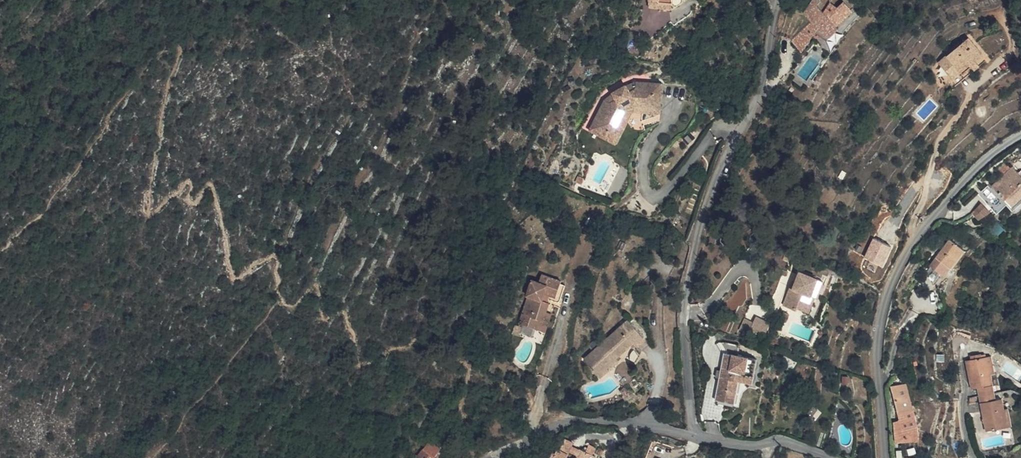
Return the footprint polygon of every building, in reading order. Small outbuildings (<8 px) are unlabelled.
[(853,16),(845,6),(838,12),(831,7),(823,16),(818,7),(821,4),(815,0),(802,18),(788,13),(780,39),(789,42),(796,49),(800,46),(805,51),(819,31),(827,40),(853,16)] [(670,12),(670,4),(644,2),(643,10),(670,12)] [(940,59),(956,79),(986,55),(970,35),(940,59)] [(619,85),(613,86),(618,94),(630,93),(628,86),(619,85)] [(618,94),(613,86),(611,86),(602,95),(605,101),(608,104),(618,97),(620,97),(618,94)] [(620,97),(618,97),(625,106),(650,109),(654,89),(628,86),(630,93),(618,94),(620,97)] [(599,98),(594,105),(595,106),(605,101),(602,95),(599,98)] [(626,116),(625,106),(618,97),(608,104),(615,115),(621,123),(622,119),(626,116)] [(595,106),(594,105),(592,107),(583,141),(598,144),(600,137),(607,139),(615,115),(608,104),(605,101),(595,106)] [(625,106),(626,116),(648,119),(650,109),(625,106)] [(613,147),(621,123),(615,115),(607,139),(600,137),(598,144),(613,147)] [(1017,165),(1013,169),(1020,179),(1020,170),(1017,165)] [(1007,203),(1020,190),(1020,179),(1013,169),(993,187),(1007,203)] [(1007,203),(1011,207),(1020,198),(1020,190),(1007,203)] [(979,219),(991,212),(986,202),(974,209),(979,219)] [(876,237),(867,256),(884,264),(893,246),(876,237)] [(945,277),(966,250),(950,239),(930,266),(945,277)] [(826,280),(801,270),(795,286),(792,285),(785,303),(798,308),(799,306),(803,297),(810,300),(812,293),(816,295),(820,296),(826,280)] [(547,323),(549,316),(551,308),(543,306),(544,300),(559,303),(563,284),(541,277),(539,285),(534,284),(529,301),(533,303),(525,332),(540,336),(544,323),(547,323)] [(803,297),(799,306),(810,310),(816,295),(812,293),(810,300),(803,297)] [(544,323),(540,336),(550,338),(556,317),(549,316),(547,323),(544,323)] [(624,323),(581,359),(597,380),(617,363),(614,360),(631,346),(634,350),(642,343),(624,323)] [(756,344),(764,333),(752,326),(748,333),(739,328),(734,337),(742,342),(745,338),(756,344)] [(525,336),(518,334),(515,340),(521,343),(525,336)] [(982,357),(977,358),(968,360),(973,386),(979,385),(981,394),(996,392),(993,373),(990,356),(982,357)] [(753,364),(720,357),(710,404),(728,408),(734,385),(738,386),(747,389),(753,364)] [(920,441),(920,427),(916,408),(909,384),(893,386),(901,419),(895,421),(897,440),(904,441),(904,457),(915,457),(921,457),(920,441)] [(728,408),(710,404),(709,407),(732,412),(738,386),(734,385),(728,408)] [(997,398),(996,392),(981,394),(987,430),(1009,427),(1006,408),(1004,398),(997,398)] [(435,454),(441,446),(429,439),(418,454),(425,457),(433,457),(435,454)] [(569,457),(574,457),(578,452),(570,446),(564,455),(569,457)]
